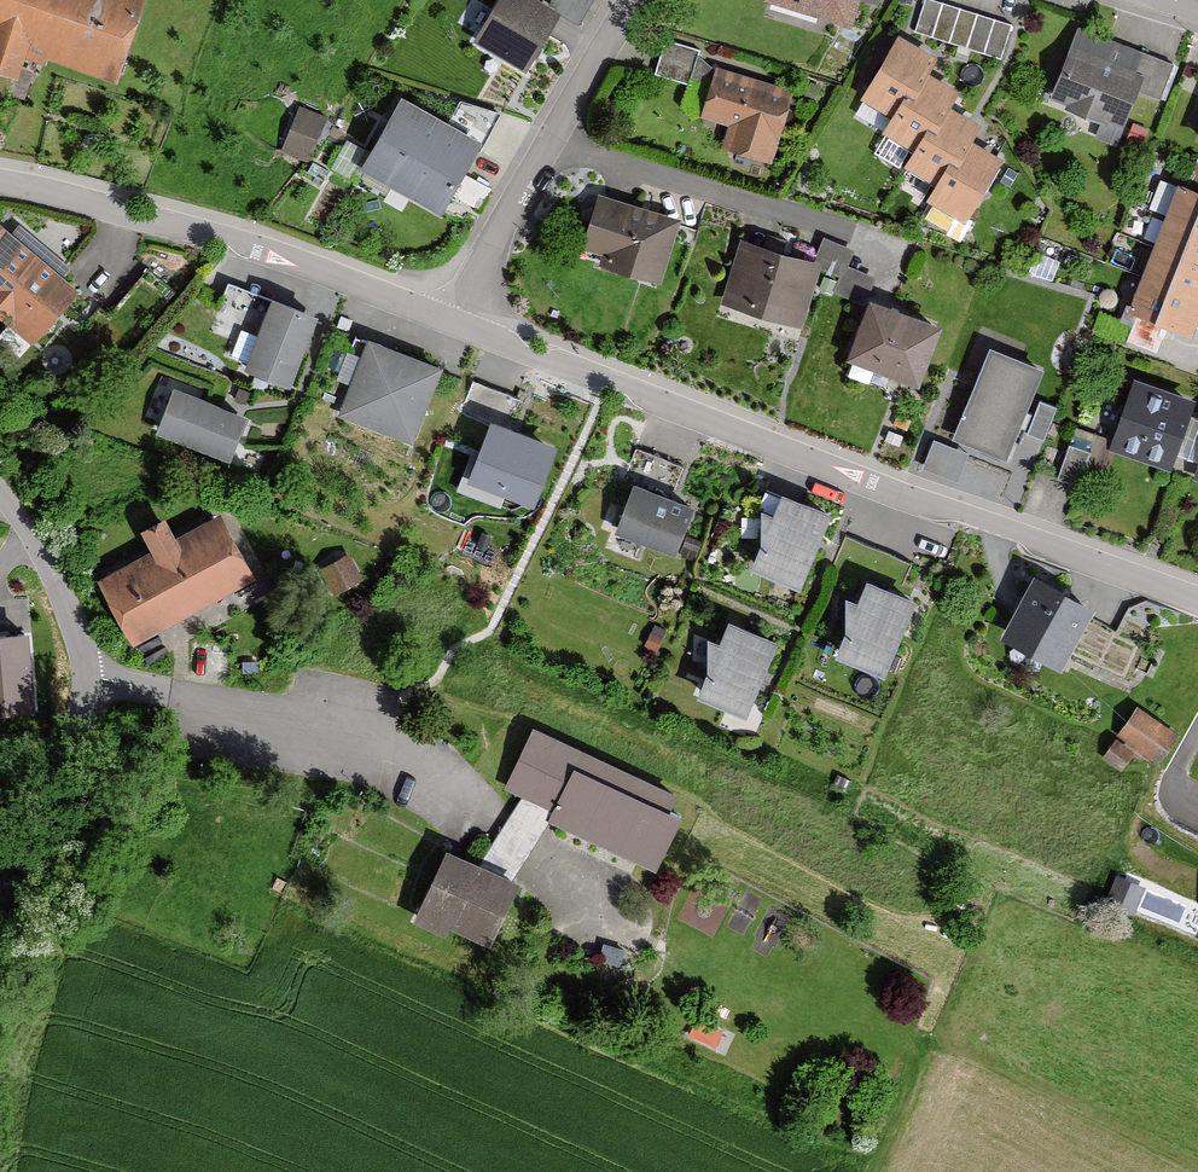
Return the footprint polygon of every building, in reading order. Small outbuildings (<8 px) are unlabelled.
[(115,80),(140,0),(0,0),(0,76),(16,81),(24,53),(115,80)] [(518,75),(556,11),(537,0),(492,0),(466,44),(518,75)] [(860,0),(761,0),(760,4),(851,31),(860,0)] [(1003,16),(942,0),(912,0),(905,28),(993,52),(1003,16)] [(1048,100),(1119,126),(1131,93),(1157,103),(1173,61),(1076,25),(1048,100)] [(930,50),(894,29),(858,90),(894,111),(923,65),(930,50)] [(699,51),(658,41),(649,79),(690,89),(699,51)] [(923,65),(894,111),(882,131),(914,150),(945,99),(955,85),(923,65)] [(711,69),(701,116),(740,128),(733,154),(774,166),(796,94),(711,69)] [(945,99),(914,150),(907,163),(939,183),(968,133),(977,119),(945,99)] [(473,143),(397,100),(356,173),(432,217),(473,143)] [(262,148),(306,161),(320,114),(276,101),(262,148)] [(968,133),(939,183),(930,198),(963,217),(1001,153),(968,133)] [(1163,209),(1197,223),(1197,189),(1174,180),(1163,209)] [(663,287),(684,217),(599,191),(577,261),(663,287)] [(1150,241),(1197,259),(1197,223),(1163,209),(1150,241)] [(28,334),(70,284),(0,225),(0,310),(28,334)] [(800,334),(820,262),(739,240),(719,312),(800,334)] [(1138,273),(1172,287),(1197,297),(1197,259),(1150,241),(1138,273)] [(1197,318),(1197,297),(1172,287),(1138,273),(1122,313),(1190,340),(1197,318)] [(243,357),(293,373),(314,306),(264,290),(243,357)] [(916,391),(940,324),(867,299),(844,366),(916,391)] [(1010,443),(1043,361),(989,339),(956,422),(1010,443)] [(334,419),(404,443),(428,373),(359,348),(334,419)] [(1169,475),(1190,405),(1125,385),(1103,454),(1169,475)] [(147,435),(231,463),(247,415),(163,387),(147,435)] [(466,473),(530,498),(552,441),(488,416),(466,473)] [(1080,480),(1090,446),(1070,440),(1060,475),(1080,480)] [(1197,485),(1197,450),(1187,481),(1197,485)] [(607,531),(670,556),(689,508),(626,483),(607,531)] [(763,517),(750,512),(751,548),(742,573),(795,593),(824,515),(772,495),(763,517)] [(86,586),(126,652),(245,580),(205,514),(163,540),(151,520),(128,533),(140,553),(86,586)] [(312,570),(328,596),(354,581),(339,554),(312,570)] [(1055,675),(1094,608),(1034,573),(994,640),(1055,675)] [(848,605),(834,600),(835,636),(826,660),(880,680),(909,602),(856,583),(848,605)] [(0,625),(0,708),(35,705),(29,623),(0,625)] [(708,645),(694,640),(695,676),(686,700),(740,720),(769,642),(716,623),(708,645)] [(1163,729),(1136,706),(1113,734),(1139,757),(1163,729)] [(670,797),(527,730),(498,791),(544,812),(540,822),(649,873),(674,821),(661,815),(670,797)] [(404,915),(478,949),(508,885),(435,851),(404,915)] [(1146,892),(1117,879),(1103,909),(1132,922),(1139,906),(1146,892)] [(688,1033),(716,1043),(722,1025),(694,1016),(688,1033)]
